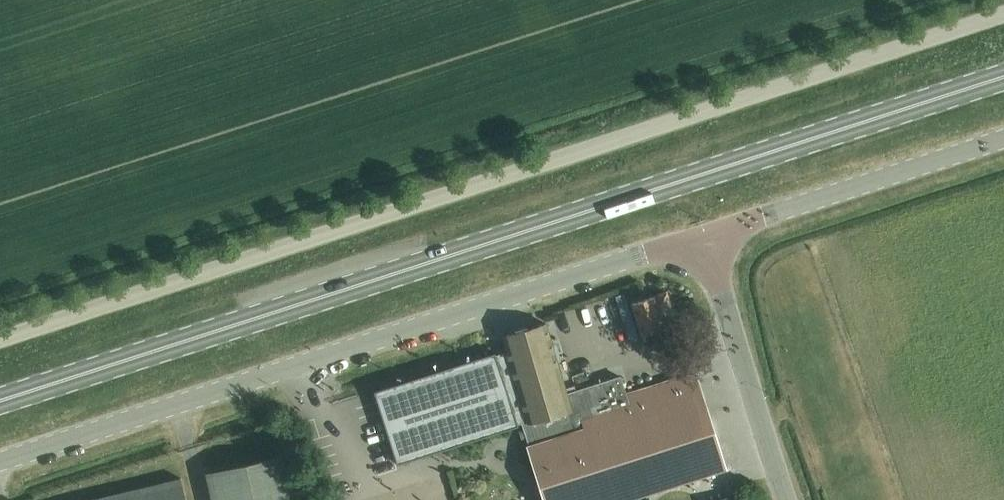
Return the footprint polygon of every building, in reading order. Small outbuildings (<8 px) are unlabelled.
[(679,329),(666,291),(631,303),(641,335),(661,328),(663,334),(679,329)] [(374,389),(398,464),(519,425),(518,423),(524,422),(531,446),(529,446),(535,465),(534,466),(539,482),(540,482),(546,499),(622,499),(724,469),(714,437),(710,423),(705,410),(699,412),(694,397),(701,395),(694,374),(630,394),(623,373),(567,391),(542,323),(505,335),(508,345),(374,389)] [(600,358),(603,368),(620,363),(617,353),(600,358)] [(207,475),(213,499),(295,499),(285,457),(207,475)] [(91,499),(186,499),(181,478),(91,499)]
